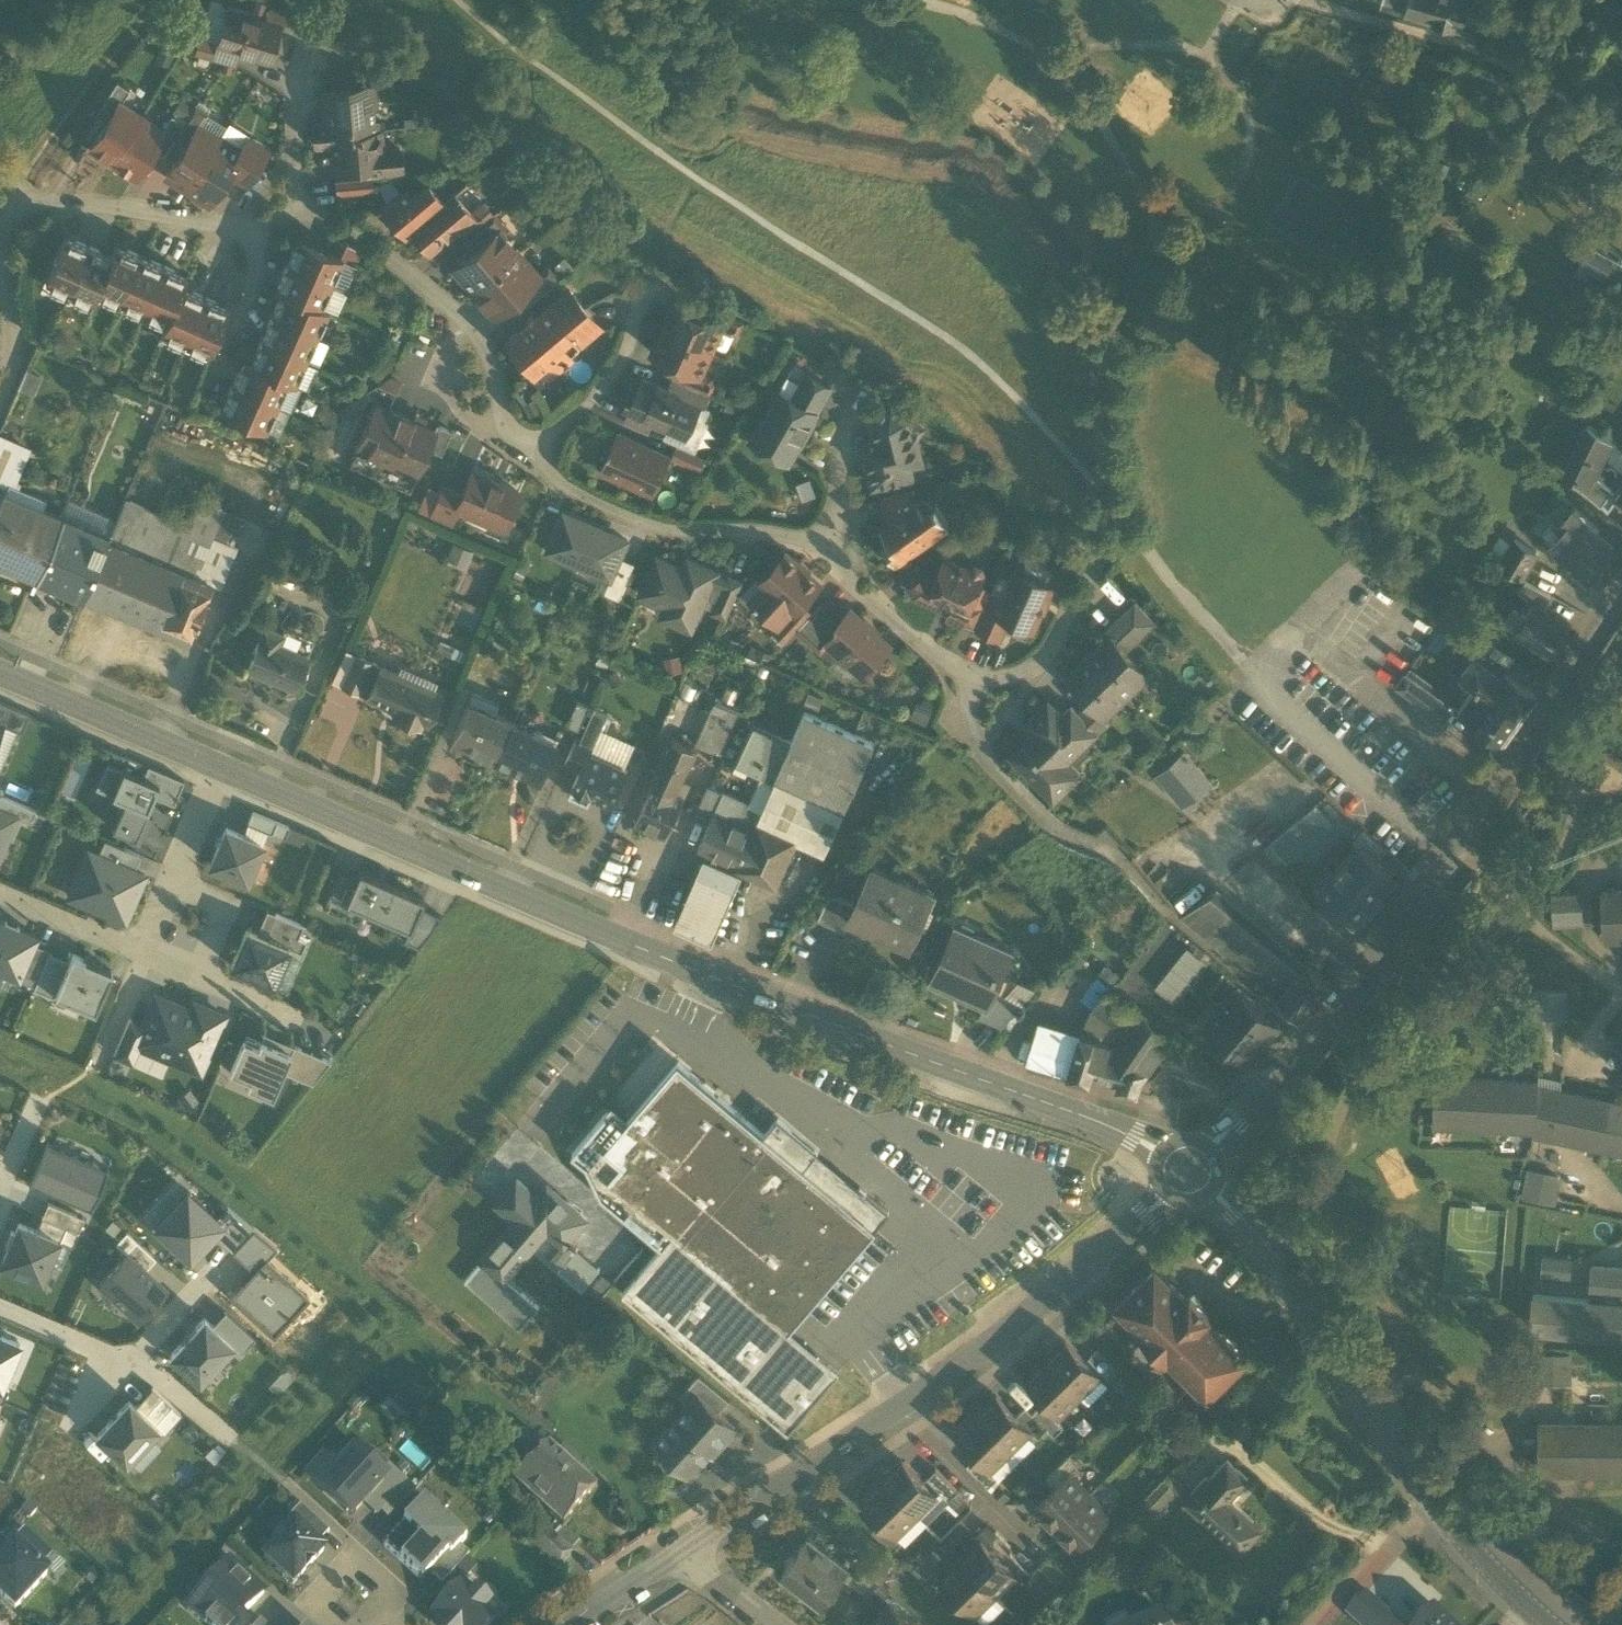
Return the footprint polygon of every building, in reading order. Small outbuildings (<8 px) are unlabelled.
[(1467,5),(1468,0),(1396,0),(1404,2),(1404,3),(1462,20),(1467,5)] [(238,51),(268,60),(278,26),(228,11),(218,44),(218,45),(238,51)] [(223,62),(234,65),(238,51),(218,45),(218,44),(201,38),(196,54),(207,57),(223,62)] [(321,74),(322,86),(357,83),(356,71),(321,74)] [(95,114),(106,122),(119,103),(120,103),(128,89),(116,81),(95,114)] [(312,123),(313,136),(375,130),(373,110),(371,82),(357,83),(322,86),(322,89),(326,89),(327,96),(323,101),(324,108),(328,111),(329,121),(312,123)] [(89,149),(111,163),(141,116),(120,103),(119,103),(106,122),(89,149)] [(194,105),(183,123),(171,115),(162,130),(163,130),(151,149),(162,156),(173,139),(184,146),(197,126),(198,127),(207,113),(194,105)] [(162,130),(141,116),(111,163),(134,177),(151,149),(163,130),(162,130)] [(165,176),(186,189),(218,139),(198,127),(197,126),(184,146),(165,176)] [(379,130),(375,130),(313,136),(314,144),(317,147),(331,145),(333,164),(337,167),(363,165),(400,162),(399,148),(394,144),(380,145),(379,130)] [(219,138),(218,139),(186,189),(208,203),(222,181),(227,173),(241,151),(240,150),(219,138)] [(234,178),(246,185),(267,152),(247,139),(240,150),(241,151),(227,173),(234,178)] [(363,165),(364,178),(371,177),(401,174),(400,162),(363,165)] [(227,173),(222,181),(229,185),(234,178),(227,173)] [(372,191),(371,177),(364,178),(334,180),(336,195),(372,191)] [(405,236),(409,232),(444,202),(428,184),(413,197),(406,189),(379,212),(389,222),(391,220),(405,236)] [(454,194),(444,202),(409,232),(411,234),(411,241),(417,241),(428,254),(455,230),(472,215),(472,214),(454,194)] [(455,230),(463,240),(493,215),(484,203),(472,214),(472,215),(455,230)] [(504,228),(493,215),(463,240),(473,252),(499,230),(500,231),(504,228)] [(453,270),(473,293),(519,253),(500,231),(499,230),(473,252),(453,270)] [(45,280),(69,290),(88,246),(75,240),(64,236),(63,239),(45,280)] [(342,258),(363,267),(368,256),(348,243),(333,236),(327,250),(343,257),(342,258)] [(294,247),(288,263),(331,282),(342,258),(343,257),(327,250),(302,239),(299,237),(294,247)] [(98,290),(120,300),(140,256),(126,250),(116,245),(114,249),(111,256),(98,290)] [(93,301),(98,290),(111,256),(102,252),(88,246),(69,290),(93,301)] [(538,275),(519,253),(473,293),(493,316),(519,294),(539,276),(538,275)] [(120,300),(144,310),(163,266),(150,260),(140,256),(120,300)] [(280,289),(284,290),(321,306),(331,282),(288,263),(281,278),(277,287),(280,289)] [(144,310),(167,320),(182,287),(185,280),(187,276),(176,272),(163,266),(144,310)] [(519,294),(529,305),(559,280),(548,267),(538,275),(539,276),(519,294)] [(161,331),(185,342),(205,297),(191,292),(182,287),(167,320),(166,320),(161,331)] [(505,344),(533,377),(548,364),(559,369),(573,357),(570,353),(601,327),(584,306),(570,289),(558,299),(505,344)] [(280,299),(273,315),(317,334),(328,310),(321,306),(284,290),(280,299)] [(218,303),(205,297),(185,342),(209,352),(227,312),(229,308),(218,303)] [(721,328),(731,332),(737,330),(741,321),(705,305),(700,317),(722,327),(721,328)] [(668,317),(663,329),(711,351),(721,328),(722,327),(700,317),(675,306),(670,318),(668,317)] [(266,330),(262,339),(306,359),(317,334),(273,315),(266,330)] [(701,374),(711,351),(663,329),(657,341),(659,342),(654,354),(678,365),(700,375),(701,374)] [(255,355),(251,364),(288,380),(295,383),(306,359),(262,339),(255,355)] [(240,370),(233,385),(277,405),(288,380),(251,364),(248,362),(244,361),(240,370)] [(678,365),(673,377),(709,393),(713,384),(711,378),(701,374),(700,375),(678,365)] [(1484,380),(1492,385),(1501,373),(1493,368),(1484,380)] [(792,397),(817,411),(832,386),(807,372),(792,397)] [(704,405),(709,393),(673,377),(668,389),(700,403),(704,405)] [(653,422),(676,432),(690,426),(700,403),(668,389),(643,378),(636,394),(634,393),(628,395),(626,401),(628,407),(630,408),(629,411),(653,422)] [(266,430),(277,405),(233,385),(226,401),(222,410),(225,412),(266,430)] [(787,461),(788,462),(800,440),(802,442),(814,422),(812,420),(817,411),(792,397),(779,390),(750,440),(751,441),(754,436),(790,456),(787,461)] [(349,464),(409,491),(427,450),(436,431),(434,431),(375,405),(366,425),(358,428),(361,437),(349,464)] [(871,479),(876,482),(891,478),(897,481),(908,479),(911,473),(908,460),(920,457),(915,434),(921,425),(892,406),(871,412),(870,414),(876,440),(868,442),(866,446),(870,462),(867,466),(871,479)] [(624,422),(648,433),(653,422),(629,411),(624,422)] [(1564,469),(1589,491),(1596,476),(1613,439),(1585,421),(1564,469)] [(427,450),(441,456),(452,432),(437,425),(434,431),(436,431),(427,450)] [(602,472),(652,495),(669,457),(619,434),(602,472)] [(17,461),(24,446),(0,436),(0,454),(17,461)] [(754,436),(751,441),(787,461),(790,456),(754,436)] [(672,458),(700,470),(706,459),(677,446),(672,458)] [(6,488),(8,484),(17,461),(0,454),(0,485),(6,488)] [(457,510),(502,529),(504,525),(508,527),(513,521),(514,514),(510,512),(518,493),(472,473),(461,497),(456,509),(457,510)] [(1589,491),(1603,503),(1613,489),(1596,476),(1589,491)] [(6,488),(3,493),(41,509),(45,500),(8,484),(6,488)] [(416,511),(429,516),(440,492),(428,486),(416,511)] [(429,516),(450,525),(457,510),(456,509),(461,497),(441,488),(440,492),(429,516)] [(888,515),(891,520),(917,501),(913,488),(883,496),(888,515)] [(1616,493),(1613,489),(1603,503),(1608,508),(1616,496),(1615,495),(1616,493)] [(41,509),(3,493),(0,501),(0,561),(35,576),(60,517),(41,509)] [(199,497),(186,525),(210,534),(222,508),(199,497)] [(169,564),(186,525),(125,498),(115,521),(107,538),(169,564)] [(115,521),(67,500),(60,517),(107,538),(115,521)] [(882,544),(896,563),(918,548),(932,538),(949,525),(935,505),(926,512),(918,501),(917,501),(891,520),(890,521),(880,528),(888,539),(882,544)] [(1559,524),(1564,528),(1577,514),(1595,530),(1598,527),(1575,506),(1559,524)] [(210,534),(232,544),(244,518),(222,508),(210,534)] [(627,540),(563,513),(547,552),(610,580),(620,557),(627,540)] [(1564,528),(1553,541),(1589,574),(1614,547),(1595,530),(1577,514),(1564,528)] [(107,538),(60,517),(35,576),(83,596),(107,538)] [(169,564),(212,583),(223,565),(232,544),(210,534),(186,525),(169,564)] [(160,622),(190,635),(212,583),(169,564),(107,538),(83,596),(157,628),(160,622)] [(1500,567),(1522,578),(1537,552),(1515,540),(1500,567)] [(474,551),(453,542),(445,559),(466,568),(474,551)] [(778,626),(780,628),(801,604),(820,583),(786,553),(773,566),(774,573),(762,585),(769,591),(756,606),(778,626)] [(634,563),(620,557),(610,580),(605,593),(619,599),(634,563)] [(668,619),(691,629),(705,595),(718,601),(727,579),(715,574),(716,572),(693,563),(689,573),(657,558),(641,595),(673,609),(668,619)] [(901,576),(909,587),(927,574),(919,563),(901,576)] [(952,618),(963,623),(973,600),(984,574),(982,568),(976,565),(969,568),(968,569),(961,566),(958,571),(943,564),(936,580),(930,578),(927,574),(909,587),(915,595),(950,610),(950,612),(952,618)] [(746,597),(756,606),(769,591),(762,585),(774,573),(773,566),(746,597)] [(1011,618),(1033,628),(1051,586),(1015,570),(1002,599),(997,612),(1011,618)] [(713,612),(727,618),(742,582),(729,576),(727,579),(718,601),(713,612)] [(1534,602),(1543,608),(1552,594),(1533,584),(1526,580),(1518,592),(1534,602)] [(991,594),(985,606),(973,600),(963,623),(975,629),(975,630),(1001,641),(1011,618),(997,612),(1002,599),(991,594)] [(1111,636),(1125,650),(1155,621),(1135,600),(1104,630),(1110,637),(1111,636)] [(796,630),(820,651),(827,644),(826,643),(841,627),(840,620),(840,619),(821,602),(811,613),(796,630)] [(1534,602),(1525,616),(1515,632),(1550,654),(1569,624),(1543,608),(1534,602)] [(773,632),(784,643),(796,630),(811,613),(801,604),(780,628),(778,626),(773,632)] [(857,671),(861,675),(870,674),(874,670),(873,662),(889,645),(849,609),(840,619),(840,620),(841,627),(826,643),(827,644),(838,654),(846,654),(857,663),(857,671)] [(1504,625),(1515,632),(1525,616),(1514,609),(1504,625)] [(160,622),(157,628),(187,641),(190,635),(160,622)] [(246,667),(294,688),(308,657),(278,644),(282,635),(264,627),(246,667)] [(1110,637),(1089,657),(1125,693),(1147,672),(1125,650),(1111,636),(1110,637)] [(838,654),(827,644),(820,651),(832,662),(838,654)] [(771,653),(752,645),(747,656),(766,664),(771,653)] [(342,686),(356,655),(344,650),(331,680),(342,686)] [(1459,675),(1467,680),(1478,665),(1497,679),(1501,674),(1474,654),(1459,675)] [(342,686),(366,696),(380,666),(356,655),(342,686)] [(680,655),(662,657),(664,674),(682,671),(680,655)] [(1125,693),(1089,657),(1067,678),(1089,701),(1103,715),(1104,714),(1125,693)] [(401,663),(397,673),(433,689),(437,679),(401,663)] [(1467,680),(1475,686),(1487,694),(1488,693),(1498,680),(1497,679),(1478,665),(1467,680)] [(392,714),(418,726),(421,720),(426,723),(440,692),(433,689),(397,673),(380,666),(366,696),(394,709),(392,714)] [(1498,680),(1488,693),(1519,716),(1536,690),(1505,668),(1501,674),(1497,679),(1498,680)] [(1396,686),(1424,706),(1433,694),(1405,673),(1396,686)] [(1470,718),(1487,694),(1475,686),(1458,709),(1470,718)] [(803,706),(817,712),(824,697),(809,691),(803,706)] [(460,716),(487,727),(493,713),(497,705),(470,693),(467,701),(460,716)] [(1501,740),(1519,716),(1488,693),(1487,694),(1470,718),(1501,740)] [(1424,706),(1442,719),(1451,706),(1433,694),(1424,706)] [(698,742),(722,753),(743,707),(719,696),(698,742)] [(926,725),(936,701),(925,696),(922,702),(917,700),(910,718),(926,725)] [(1,722),(1,723),(17,730),(21,731),(29,713),(0,700),(0,722),(1,722)] [(567,724),(579,730),(590,706),(578,700),(567,724)] [(1010,755),(1054,799),(1071,783),(1057,768),(1086,740),(1086,739),(1061,713),(1048,700),(1026,722),(1035,731),(1010,755)] [(1089,701),(1079,711),(1099,732),(1110,720),(1104,714),(1103,715),(1089,701)] [(1099,732),(1079,711),(1071,703),(1061,713),(1086,739),(1086,740),(1088,742),(1099,732)] [(595,707),(581,738),(594,744),(602,727),(608,713),(595,707)] [(796,736),(868,769),(879,745),(807,712),(796,736)] [(450,739),(497,760),(513,722),(493,713),(487,727),(460,716),(450,739)] [(558,741),(513,722),(497,760),(541,779),(558,741)] [(0,724),(0,769),(17,730),(1,723),(0,724)] [(760,774),(775,781),(792,743),(754,726),(737,764),(760,774)] [(635,742),(602,727),(594,744),(591,752),(624,767),(635,742)] [(564,762),(580,769),(588,751),(591,752),(594,744),(581,738),(576,736),(564,762)] [(792,743),(775,781),(843,811),(868,769),(796,736),(792,743)] [(673,738),(666,755),(686,764),(686,766),(689,767),(697,749),(673,738)] [(591,793),(610,802),(625,768),(624,767),(591,752),(588,751),(580,769),(570,792),(588,801),(591,793)] [(1159,774),(1172,790),(1196,770),(1208,783),(1210,781),(1185,752),(1159,774)] [(680,778),(686,766),(686,764),(666,755),(653,783),(667,789),(674,775),(680,778)] [(112,793),(123,767),(106,760),(95,786),(112,793)] [(158,782),(153,795),(173,804),(184,780),(147,764),(142,776),(158,782)] [(123,767),(112,793),(123,798),(147,809),(153,795),(158,782),(142,776),(123,767)] [(1172,790),(1184,803),(1208,783),(1196,770),(1172,790)] [(775,781),(760,774),(749,799),(764,805),(775,781)] [(667,789),(674,792),(680,778),(674,775),(667,789)] [(694,817),(708,823),(711,818),(713,813),(714,812),(725,788),(710,781),(694,817)] [(825,852),(843,811),(775,781),(764,805),(753,830),(736,867),(737,867),(743,870),(775,884),(796,839),(825,852)] [(674,792),(667,789),(653,783),(652,783),(635,822),(666,836),(683,797),(674,792)] [(714,812),(753,830),(764,805),(749,799),(725,788),(714,812)] [(16,815),(30,821),(35,809),(0,794),(0,808),(16,815)] [(147,809),(123,798),(111,826),(135,837),(147,809)] [(1316,804),(1282,831),(1297,848),(1330,820),(1316,804)] [(16,815),(0,808),(0,845),(3,846),(16,815)] [(147,809),(135,837),(139,839),(151,810),(147,809)] [(284,838),(289,825),(252,810),(247,822),(267,831),(284,838)] [(724,865),(734,869),(737,867),(736,867),(753,830),(714,812),(713,813),(711,818),(708,823),(698,846),(706,850),(724,857),(722,861),(724,865)] [(247,822),(242,834),(262,843),(267,831),(247,822)] [(246,879),(262,843),(242,834),(226,827),(210,863),(246,879)] [(1363,828),(1353,839),(1359,845),(1360,844),(1377,859),(1386,849),(1363,828)] [(1270,841),(1285,859),(1297,848),(1282,831),(1270,841)] [(104,838),(98,851),(112,857),(111,859),(134,869),(140,854),(104,838)] [(1359,845),(1317,891),(1327,900),(1349,919),(1353,923),(1384,890),(1381,887),(1393,873),(1377,859),(1360,844),(1359,845)] [(112,857),(98,851),(89,847),(75,879),(85,884),(79,899),(93,905),(94,902),(103,906),(101,909),(124,919),(144,873),(134,869),(111,859),(112,857)] [(677,922),(715,939),(743,870),(737,867),(734,869),(724,865),(722,861),(724,857),(706,850),(677,922)] [(850,917),(908,944),(931,894),(872,866),(855,902),(848,916),(850,917)] [(359,870),(355,878),(345,901),(346,902),(364,909),(408,929),(410,929),(420,906),(423,898),(359,870)] [(341,915),(346,902),(345,901),(355,878),(338,871),(322,907),(341,915)] [(1236,963),(1275,997),(1304,966),(1287,953),(1291,950),(1215,887),(1180,916),(1236,963)] [(1549,890),(1550,922),(1580,921),(1579,889),(1549,890)] [(1601,891),(1603,932),(1617,931),(1617,938),(1621,938),(1621,889),(1601,891)] [(816,919),(843,931),(850,917),(848,916),(855,902),(830,891),(816,919)] [(1327,900),(1318,910),(1339,930),(1349,919),(1327,900)] [(346,902),(341,915),(358,922),(364,909),(346,902)] [(443,916),(420,906),(410,929),(408,929),(403,941),(419,947),(443,916)] [(266,908),(256,932),(264,936),(275,912),(266,908)] [(275,912),(264,936),(288,946),(300,952),(306,940),(298,936),(303,924),(275,912)] [(0,917),(0,970),(1,970),(3,966),(16,972),(17,973),(31,940),(35,932),(0,917)] [(983,1003),(986,1004),(993,989),(986,986),(992,973),(999,976),(1009,952),(954,927),(930,982),(953,992),(954,989),(983,1003)] [(256,932),(246,928),(231,964),(273,982),(288,946),(264,936),(256,932)] [(49,948),(31,940),(17,973),(16,972),(14,976),(34,985),(49,950),(49,948)] [(288,946),(273,982),(285,988),(300,952),(288,946)] [(1155,987),(1176,1003),(1208,962),(1188,946),(1155,987)] [(69,959),(49,950),(34,985),(33,986),(53,995),(54,993),(69,959)] [(69,959),(54,993),(94,1010),(112,969),(72,952),(69,959)] [(1275,997),(1301,1018),(1332,983),(1308,962),(1304,966),(1275,997)] [(0,972),(0,984),(9,988),(14,976),(16,972),(3,966),(1,970),(0,972)] [(986,986),(993,989),(999,976),(992,973),(986,986)] [(1019,979),(1004,994),(1021,1002),(1036,986),(1019,979)] [(1093,1006),(1103,992),(1093,986),(1083,999),(1093,1006)] [(954,989),(953,992),(982,1006),(983,1003),(954,989)] [(978,1014),(1001,1025),(1021,1002),(1004,994),(993,989),(986,1004),(983,1003),(982,1006),(978,1014)] [(1205,1026),(1247,1061),(1278,1024),(1236,989),(1205,1026)] [(1534,1016),(1565,1017),(1566,990),(1534,989),(1534,1016)] [(1126,1057),(1149,1068),(1157,1057),(1171,1036),(1104,990),(1103,992),(1093,1006),(1092,1007),(1120,1026),(1108,1043),(1102,1052),(1112,1058),(1125,1061),(1126,1057)] [(153,998),(142,1024),(138,1035),(143,1037),(132,1062),(162,1075),(169,1058),(199,1070),(211,1044),(183,1032),(195,1002),(193,1001),(190,1009),(168,1000),(166,1004),(153,998)] [(224,1014),(195,1002),(183,1032),(211,1044),(224,1014)] [(1108,1043),(1120,1026),(1092,1007),(1079,1036),(1108,1043)] [(132,1062),(143,1037),(138,1035),(142,1024),(129,1018),(113,1054),(132,1062)] [(1027,1065),(1067,1077),(1079,1036),(1040,1024),(1027,1065)] [(228,1069),(249,1078),(263,1084),(265,1078),(277,1083),(283,1070),(294,1044),(293,1044),(292,1048),(265,1036),(264,1039),(260,1037),(258,1041),(246,1035),(244,1038),(242,1037),(228,1069)] [(1117,1089),(1136,1094),(1141,1080),(1149,1068),(1126,1057),(1125,1061),(1112,1058),(1102,1052),(1108,1043),(1079,1036),(1067,1077),(1090,1083),(1091,1078),(1118,1085),(1117,1089)] [(1202,1089),(1203,1093),(1204,1093),(1218,1086),(1234,1079),(1171,1036),(1157,1057),(1202,1089)] [(330,1060),(294,1044),(283,1070),(312,1083),(330,1060)] [(607,1111),(572,1153),(587,1164),(601,1195),(662,1246),(623,1292),(788,1430),(835,1374),(786,1333),(790,1329),(790,1328),(875,1226),(805,1166),(818,1150),(778,1116),(764,1133),(678,1061),(630,1119),(624,1126),(607,1111)] [(272,1095),(277,1083),(265,1078),(263,1084),(249,1078),(246,1084),(272,1095)] [(1537,1130),(1538,1126),(1538,1086),(1538,1082),(1435,1078),(1433,1126),(1504,1128),(1504,1129),(1534,1130),(1537,1130)] [(1538,1086),(1538,1126),(1551,1128),(1549,1137),(1561,1140),(1594,1147),(1594,1146),(1621,1152),(1621,1103),(1538,1086)] [(612,1104),(607,1111),(624,1126),(630,1119),(612,1104)] [(1537,1130),(1534,1130),(1534,1134),(1549,1137),(1551,1128),(1538,1126),(1537,1130)] [(46,1141),(29,1181),(91,1208),(100,1187),(84,1180),(93,1161),(46,1141)] [(890,1209),(818,1150),(805,1166),(875,1226),(890,1209)] [(109,1168),(93,1161),(84,1180),(100,1187),(109,1168)] [(1523,1198),(1554,1204),(1559,1178),(1528,1172),(1523,1198)] [(141,1212),(154,1224),(187,1189),(173,1177),(141,1212)] [(511,1209),(520,1217),(537,1196),(517,1180),(498,1202),(509,1212),(511,1209)] [(546,1185),(537,1196),(520,1217),(483,1260),(503,1277),(504,1276),(521,1256),(522,1257),(547,1227),(552,1232),(551,1233),(558,1240),(559,1238),(564,1242),(566,1239),(569,1236),(585,1217),(567,1202),(566,1203),(546,1185)] [(187,1189),(154,1224),(190,1257),(213,1232),(222,1221),(217,1216),(187,1189)] [(47,1200),(41,1215),(78,1230),(84,1217),(47,1200)] [(227,1205),(217,1216),(222,1221),(213,1232),(233,1250),(254,1228),(227,1205)] [(41,1215),(36,1228),(56,1237),(72,1244),(78,1230),(41,1215)] [(40,1275),(56,1237),(36,1228),(18,1221),(2,1259),(40,1275)] [(232,1250),(250,1268),(263,1254),(267,1257),(277,1247),(254,1228),(233,1250),(232,1250)] [(126,1230),(116,1241),(126,1251),(144,1268),(156,1257),(126,1230)] [(566,1239),(564,1242),(551,1256),(562,1265),(576,1248),(566,1239)] [(559,1268),(582,1288),(599,1268),(576,1248),(562,1265),(559,1268)] [(99,1280),(138,1317),(166,1288),(144,1268),(126,1251),(99,1280)] [(253,1270),(230,1296),(273,1336),(310,1297),(267,1257),(263,1254),(250,1268),(253,1270)] [(1537,1257),(1537,1273),(1568,1273),(1567,1257),(1537,1257)] [(466,1279),(519,1326),(537,1306),(504,1276),(503,1277),(483,1260),(466,1279)] [(1592,1267),(1589,1300),(1533,1296),(1530,1329),(1621,1336),(1621,1269),(1592,1267)] [(1168,1359),(1205,1396),(1214,1387),(1216,1389),(1246,1359),(1206,1318),(1210,1314),(1191,1294),(1186,1299),(1157,1269),(1142,1283),(1141,1282),(1116,1306),(1142,1333),(1140,1335),(1143,1338),(1162,1357),(1166,1361),(1168,1359)] [(225,1310),(212,1324),(232,1343),(241,1351),(254,1336),(225,1310)] [(170,1353),(198,1379),(232,1343),(212,1324),(204,1317),(170,1353)] [(786,1333),(835,1374),(839,1370),(790,1329),(786,1333)] [(0,1383),(18,1341),(0,1333),(0,1383)] [(1162,1357),(1143,1338),(1135,1346),(1135,1354),(1147,1364),(1153,1365),(1162,1357)] [(1045,1361),(1079,1395),(1100,1375),(1066,1341),(1045,1361)] [(1089,1358),(1109,1378),(1118,1369),(1098,1348),(1089,1358)] [(1540,1353),(1541,1383),(1569,1382),(1568,1352),(1540,1353)] [(1059,1415),(1079,1395),(1045,1361),(1025,1381),(1059,1415)] [(690,1384),(719,1410),(729,1399),(699,1374),(690,1384)] [(1109,1384),(1100,1375),(1079,1395),(1088,1404),(1109,1384)] [(2,1401),(8,1386),(0,1383),(0,1400),(2,1401)] [(678,1466),(689,1476),(704,1460),(710,1454),(715,1448),(718,1444),(714,1441),(721,1433),(725,1437),(736,1426),(719,1410),(690,1384),(680,1395),(689,1403),(653,1443),(664,1453),(666,1455),(664,1458),(665,1461),(667,1464),(670,1466),(674,1467),(676,1464),(678,1466)] [(152,1386),(135,1405),(156,1425),(164,1432),(182,1413),(152,1386)] [(976,1416),(1010,1450),(1027,1434),(1030,1430),(1016,1416),(996,1396),(976,1416)] [(149,1433),(156,1425),(135,1405),(128,1399),(97,1433),(125,1459),(128,1456),(149,1433)] [(379,1412),(398,1430),(407,1419),(388,1401),(379,1412)] [(1033,1413),(1054,1435),(1063,1426),(1042,1404),(1033,1413)] [(1030,1430),(1038,1437),(1047,1428),(1026,1406),(1016,1416),(1030,1430)] [(990,1470),(1010,1450),(976,1416),(956,1436),(976,1456),(990,1470)] [(739,1428),(736,1426),(725,1437),(721,1433),(714,1441),(718,1444),(715,1448),(710,1454),(713,1457),(739,1428)] [(1604,1475),(1604,1473),(1621,1473),(1621,1426),(1538,1426),(1538,1470),(1572,1470),(1572,1475),(1604,1475)] [(162,1445),(149,1433),(128,1456),(141,1468),(162,1445)] [(512,1452),(522,1460),(530,1467),(514,1486),(562,1528),(594,1493),(578,1478),(585,1470),(563,1450),(555,1459),(528,1434),(512,1452)] [(1027,1434),(1010,1450),(1020,1460),(1037,1444),(1027,1434)] [(354,1447),(335,1468),(341,1474),(350,1474),(366,1457),(354,1447)] [(1000,1480),(1020,1460),(1010,1450),(990,1470),(998,1477),(1000,1480)] [(307,1477),(346,1513),(351,1507),(356,1512),(362,1504),(383,1482),(387,1486),(396,1476),(370,1452),(366,1457),(350,1474),(341,1474),(335,1468),(324,1459),(307,1477)] [(675,1470),(678,1466),(676,1464),(674,1467),(670,1466),(667,1464),(665,1461),(664,1458),(666,1455),(664,1453),(660,1457),(662,1462),(665,1466),(669,1469),(675,1470)] [(1046,1477),(1056,1486),(1070,1473),(1078,1465),(1068,1455),(1046,1477)] [(967,1465),(988,1487),(998,1477),(990,1470),(976,1456),(967,1465)] [(1184,1499),(1232,1543),(1254,1519),(1230,1497),(1235,1491),(1248,1476),(1228,1457),(1209,1478),(1206,1475),(1184,1499)] [(506,1478),(514,1486),(530,1467),(522,1460),(506,1478)] [(707,1462),(704,1460),(689,1476),(691,1478),(707,1462)] [(882,1481),(916,1515),(936,1495),(923,1481),(902,1460),(882,1481)] [(927,1478),(948,1499),(957,1490),(936,1468),(927,1478)] [(1136,1506),(1149,1517),(1179,1483),(1167,1472),(1136,1506)] [(1035,1507),(1055,1527),(1090,1493),(1070,1473),(1056,1486),(1035,1507)] [(414,1491),(396,1476),(387,1486),(394,1493),(394,1494),(403,1502),(404,1502),(414,1491)] [(916,1515),(926,1524),(950,1500),(948,1499),(927,1478),(923,1481),(936,1495),(916,1515)] [(896,1535),(916,1515),(882,1481),(862,1501),(882,1521),(896,1535)] [(383,1482),(362,1504),(374,1515),(394,1494),(394,1493),(387,1486),(383,1482)] [(970,1503),(957,1490),(948,1499),(950,1500),(961,1512),(970,1503)] [(1090,1493),(1055,1527),(1076,1547),(1110,1513),(1090,1493)] [(387,1520),(403,1502),(394,1494),(374,1515),(377,1518),(380,1514),(387,1520)] [(287,1520),(293,1526),(294,1525),(317,1546),(329,1533),(300,1506),(287,1520)] [(351,1517),(356,1512),(351,1507),(346,1513),(351,1517)] [(466,1539),(430,1507),(418,1507),(382,1546),(421,1581),(429,1573),(447,1553),(450,1556),(459,1546),(466,1539)] [(926,1524),(916,1515),(896,1535),(902,1541),(906,1544),(926,1524)] [(1262,1527),(1254,1519),(1232,1543),(1240,1551),(1262,1527)] [(872,1530),(893,1550),(902,1541),(896,1535),(882,1521),(872,1530)] [(323,1552),(317,1546),(294,1525),(293,1526),(284,1536),(283,1535),(272,1547),(273,1548),(263,1559),(292,1586),(323,1552)] [(579,1543),(562,1528),(554,1537),(571,1552),(579,1543)] [(534,1548),(557,1568),(571,1552),(554,1537),(548,1532),(534,1548)] [(0,1560),(0,1592),(2,1594),(0,1596),(0,1597),(15,1611),(48,1575),(39,1568),(49,1557),(24,1534),(11,1548),(0,1560)] [(806,1590),(822,1602),(849,1567),(808,1536),(785,1566),(810,1585),(806,1590)] [(11,1548),(0,1538),(0,1560),(11,1548)] [(960,1560),(994,1594),(1015,1574),(981,1539),(960,1560)] [(447,1553),(429,1573),(441,1584),(468,1555),(459,1546),(450,1556),(447,1553)] [(912,1568),(921,1577),(941,1557),(932,1548),(912,1568)] [(1040,1564),(1062,1586),(1071,1577),(1050,1555),(1040,1564)] [(994,1594),(960,1560),(940,1580),(974,1614),(994,1594)] [(187,1608),(205,1624),(242,1624),(239,1622),(263,1595),(228,1563),(187,1608)] [(856,1585),(867,1594),(878,1580),(884,1572),(872,1563),(856,1585)] [(1053,1595),(1062,1586),(1040,1564),(1031,1573),(1053,1595)] [(780,1571),(806,1590),(810,1585),(785,1566),(780,1571)] [(878,1580),(867,1594),(861,1602),(873,1612),(886,1595),(890,1589),(878,1580)] [(497,1618),(485,1607),(488,1603),(475,1591),(472,1595),(460,1583),(430,1616),(440,1624),(491,1624),(497,1618)] [(1359,1624),(1403,1624),(1367,1592),(1347,1614),(1359,1624)] [(1005,1604),(994,1594),(974,1614),(985,1624),(1005,1604)] [(918,1620),(886,1595),(873,1612),(877,1615),(869,1624),(923,1624),(918,1620)] [(1434,1609),(1419,1624),(1452,1624),(1434,1609)] [(1161,1615),(1141,1624),(1166,1624),(1161,1615)] [(1126,1616),(1105,1624),(1130,1624),(1126,1616)]
